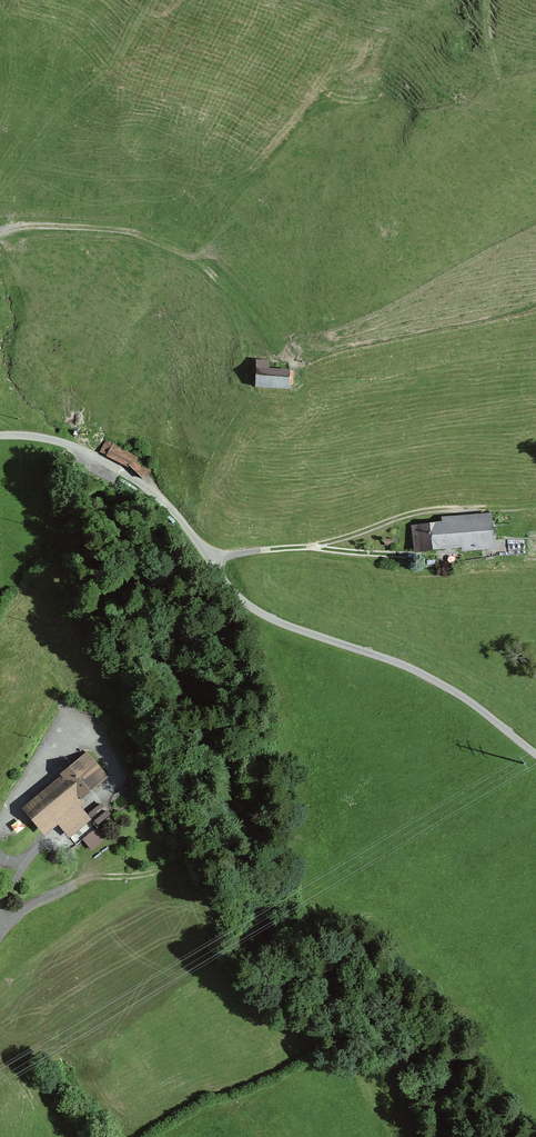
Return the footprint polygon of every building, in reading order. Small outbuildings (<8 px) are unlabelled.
[(271,360),(259,360),(258,391),(291,391),(292,370),(271,370),(271,360)] [(136,455),(108,443),(103,455),(129,468),(144,479),(152,472),(136,455)] [(496,520),(412,529),(415,557),(498,549),(496,520)] [(90,756),(27,809),(50,836),(59,828),(71,841),(93,822),(79,805),(110,780),(90,756)] [(90,807),(100,820),(113,810),(103,797),(90,807)] [(94,846),(108,834),(99,823),(85,834),(94,846)]
